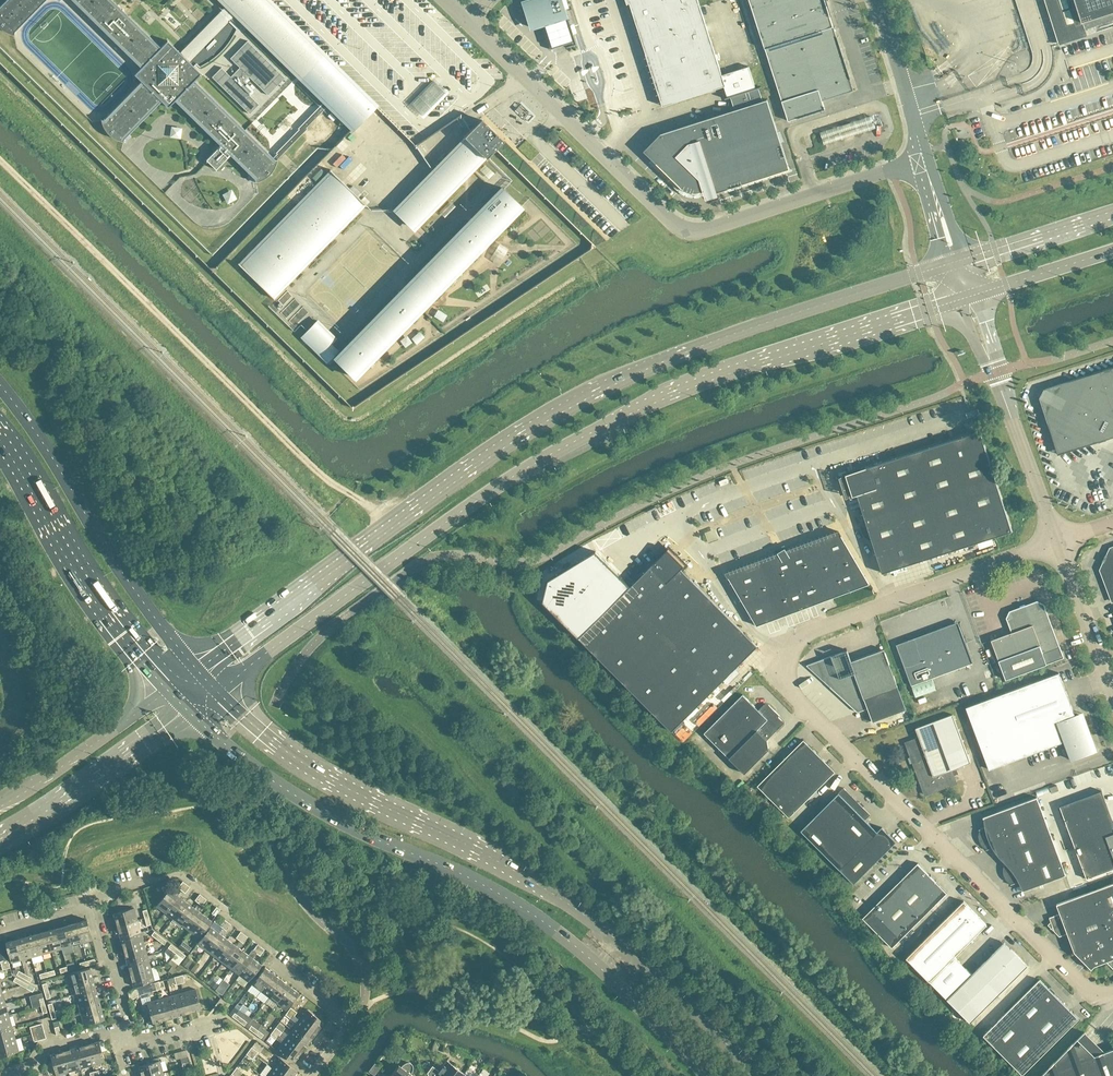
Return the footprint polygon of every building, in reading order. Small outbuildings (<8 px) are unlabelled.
[(0,7),(0,27),(1,28),(2,29),(3,30),(4,30),(5,31),(6,31),(7,32),(8,32),(9,33),(10,34),(11,34),(12,34),(13,35),(14,35),(15,34),(14,34),(14,31),(45,0),(6,0),(0,7)] [(141,67),(134,74),(141,81),(104,119),(102,120),(102,119),(101,119),(101,120),(102,121),(102,122),(102,123),(102,124),(103,125),(103,126),(104,127),(104,128),(105,128),(105,129),(106,130),(106,131),(107,132),(108,133),(109,134),(110,135),(111,136),(112,136),(112,137),(113,137),(114,138),(115,138),(116,139),(117,139),(117,140),(118,140),(119,140),(120,141),(121,141),(122,141),(123,142),(124,142),(124,141),(123,141),(124,139),(161,101),(168,107),(175,100),(220,145),(206,159),(216,169),(230,154),(255,179),(256,181),(255,181),(255,182),(256,182),(257,182),(258,181),(259,181),(260,181),(261,180),(262,180),(263,179),(264,179),(265,178),(266,177),(267,177),(267,176),(268,176),(269,175),(270,174),(271,173),(272,172),(272,171),(273,171),(273,170),(274,169),(274,168),(275,167),(275,166),(276,166),(276,165),(276,164),(277,163),(277,162),(277,161),(277,160),(278,159),(277,159),(278,158),(307,128),(306,127),(327,106),(329,104),(353,128),(354,129),(376,106),(324,56),(267,0),(223,0),(229,6),(181,54),(167,40),(160,47),(112,0),(72,0),(141,67)] [(524,2),(526,10),(524,12),(525,12),(528,16),(531,27),(542,23),(542,25),(548,43),(550,49),(565,44),(566,46),(566,47),(576,44),(572,33),(574,32),(573,29),(572,25),(572,24),(570,25),(567,17),(565,8),(566,8),(566,7),(564,0),(530,0),(524,2)] [(725,98),(761,86),(756,88),(749,66),(722,75),(698,0),(626,0),(627,4),(628,4),(628,3),(630,3),(663,106),(724,86),(728,97),(726,98),(726,97),(725,98)] [(765,48),(834,26),(825,0),(750,0),(765,48)] [(1066,42),(1064,42),(1064,43),(1088,35),(1112,27),(1112,0),(1053,0),(1066,42)] [(854,90),(834,26),(765,48),(788,121),(825,109),(822,100),(854,90)] [(221,67),(212,77),(249,113),(258,104),(249,95),(254,90),(244,81),(249,76),(267,95),(285,77),(247,41),(230,58),(239,67),(231,76),(221,67)] [(339,59),(339,48),(330,48),(330,59),(339,59)] [(531,61),(540,56),(536,48),(527,52),(531,61)] [(424,115),(446,92),(434,81),(412,104),(424,115)] [(790,169),(770,108),(767,99),(763,100),(759,88),(761,87),(761,86),(725,98),(725,99),(731,97),(735,109),(661,133),(644,151),(679,185),(688,191),(697,192),(714,187),(716,192),(790,169)] [(445,127),(418,152),(386,118),(371,114),(360,124),(369,127),(370,135),(364,141),(371,143),(372,147),(363,145),(361,147),(365,151),(374,150),(375,162),(378,151),(389,150),(388,139),(389,136),(393,140),(397,140),(398,150),(412,149),(413,160),(413,162),(416,166),(425,165),(424,156),(428,158),(465,124),(459,118),(444,132),(445,127)] [(837,131),(844,129),(839,114),(833,116),(837,131)] [(486,157),(496,148),(504,140),(481,118),(471,129),(464,136),(466,138),(434,170),(396,209),(414,227),(484,156),(486,157)] [(170,141),(181,141),(181,129),(169,129),(170,141)] [(273,296),(364,203),(366,205),(367,205),(330,169),(332,171),(241,264),(239,262),(238,263),(274,299),(275,298),(273,296)] [(318,320),(302,337),(324,358),(329,364),(335,358),(354,377),(521,206),(502,187),(340,353),(330,344),(336,338),(318,320)] [(221,197),(227,207),(237,201),(232,191),(221,197)] [(435,321),(444,325),(447,317),(438,314),(435,321)] [(420,335),(412,342),(418,348),(425,341),(420,335)] [(1040,397),(1058,454),(1074,449),(1106,439),(1112,437),(1112,367),(1044,389),(1040,397)] [(975,420),(964,424),(967,432),(978,429),(975,420)] [(1012,531),(989,459),(980,431),(915,452),(891,459),(847,474),(854,496),(857,495),(869,532),(882,573),(994,537),(1012,531)] [(870,584),(857,561),(839,531),(726,573),(757,626),(870,584)] [(1110,548),(1100,569),(1112,601),(1112,547),(1110,548)] [(758,646),(704,592),(681,568),(683,566),(667,550),(665,552),(631,586),(616,600),(579,637),(638,697),(672,731),(705,698),(758,646)] [(548,580),(543,601),(579,637),(616,600),(631,586),(596,551),(577,562),(548,580)] [(1060,646),(1044,603),(1037,600),(1009,611),(1006,617),(1012,632),(991,640),(1006,679),(1064,657),(1060,646)] [(973,663),(958,621),(896,644),(912,685),(973,663)] [(898,687),(884,649),(851,661),(847,650),(806,665),(858,712),(868,708),(873,721),(907,709),(898,687)] [(1096,750),(1082,713),(1075,715),(1059,672),(966,707),(989,769),(1065,741),(1072,759),(1096,750)] [(932,678),(912,686),(916,697),(936,689),(932,678)] [(782,720),(779,717),(777,716),(774,712),(775,711),(769,705),(764,705),(759,710),(743,694),(704,733),(729,758),(745,773),(768,749),(767,740),(782,725),(782,720)] [(971,762),(953,714),(916,728),(919,737),(906,741),(925,794),(956,783),(951,769),(971,762)] [(789,817),(836,771),(804,739),(757,785),(789,817)] [(878,832),(865,819),(870,814),(844,788),(801,830),(854,883),(896,841),(883,827),(878,832)] [(1102,790),(1060,806),(1087,879),(1112,869),(1112,821),(1102,790)] [(1037,797),(983,817),(987,826),(979,829),(979,830),(980,829),(980,830),(979,832),(979,834),(979,836),(979,838),(980,840),(981,843),(982,844),(983,846),(985,847),(987,848),(987,849),(986,849),(986,850),(997,846),(1003,864),(1004,864),(1005,864),(1004,866),(1003,868),(1003,871),(1004,873),(1004,875),(1005,877),(1006,879),(1008,881),(1010,882),(1011,883),(1012,883),(1011,884),(1019,881),(1022,891),(1066,875),(1037,797)] [(892,947),(947,893),(918,863),(863,917),(892,947)] [(178,887),(182,890),(186,884),(183,881),(178,887)] [(1057,904),(1060,913),(1058,914),(1049,917),(1051,921),(1053,927),(1050,928),(1053,927),(1055,931),(1059,936),(1065,934),(1068,933),(1074,951),(1091,969),(1099,961),(1105,959),(1106,961),(1112,968),(1112,883),(1057,904)] [(190,886),(186,884),(182,890),(185,893),(190,886)] [(165,912),(178,895),(169,888),(156,906),(165,912)] [(203,896),(200,894),(195,900),(198,903),(203,896)] [(173,918),(186,901),(178,895),(165,912),(173,918)] [(202,905),(207,899),(203,896),(198,903),(202,905)] [(987,924),(981,917),(964,900),(906,958),(930,981),(955,956),(987,924)] [(182,925),(195,908),(186,901),(173,918),(182,925)] [(215,915),(220,909),(216,906),(212,913),(215,915)] [(137,920),(134,907),(113,913),(117,925),(137,920)] [(190,931),(203,914),(195,908),(182,925),(190,931)] [(199,938),(212,920),(203,914),(190,931),(199,938)] [(93,940),(87,919),(76,922),(82,943),(93,940)] [(224,919),(219,925),(223,927),(228,921),(224,919)] [(141,932),(137,920),(117,925),(120,938),(141,932)] [(231,924),(228,921),(223,927),(226,930),(231,924)] [(82,943),(76,922),(66,925),(72,945),(82,943)] [(74,951),(72,945),(66,925),(56,928),(62,948),(63,954),(74,951)] [(210,926),(197,943),(206,949),(219,932),(210,926)] [(62,948),(56,928),(46,931),(52,951),(62,948)] [(52,951),(46,931),(36,933),(42,954),(52,951)] [(151,935),(158,939),(160,936),(154,931),(151,935)] [(236,937),(240,940),(244,934),(241,931),(236,937)] [(144,944),(141,932),(120,938),(124,950),(144,944)] [(215,956),(227,939),(219,932),(206,949),(215,956)] [(42,954),(36,933),(26,936),(32,957),(42,954)] [(248,936),(244,934),(240,940),(243,943),(248,936)] [(32,957),(26,936),(16,939),(21,960),(32,957)] [(166,940),(160,936),(158,939),(164,944),(166,940)] [(21,960),(16,939),(5,942),(11,963),(21,960)] [(223,962),(236,945),(227,939),(215,956),(223,962)] [(1028,965),(1005,942),(972,974),(948,998),(947,999),(970,1022),(1028,965)] [(148,956),(144,944),(124,950),(127,962),(148,956)] [(168,947),(174,952),(177,948),(171,944),(168,947)] [(261,947),(257,944),(253,950),(256,953),(257,953),(261,947)] [(231,968),(244,951),(236,945),(223,962),(231,968)] [(183,953),(177,948),(174,952),(176,953),(180,957),(183,953)] [(253,950),(252,949),(248,954),(244,951),(231,968),(240,975),(253,958),(256,953),(253,950)] [(176,953),(171,959),(179,964),(183,959),(180,957),(176,953)] [(151,968),(148,956),(127,962),(130,974),(151,968)] [(948,998),(972,974),(955,956),(930,981),(948,998)] [(248,981),(261,964),(253,958),(240,975),(248,981)] [(93,977),(90,967),(69,973),(72,983),(93,977)] [(261,990),(273,973),(265,967),(252,984),(261,990)] [(154,980),(151,968),(130,974),(134,986),(154,980)] [(269,997),(282,980),(273,973),(261,990),(269,997)] [(96,988),(93,977),(72,983),(75,993),(96,988)] [(213,979),(209,984),(215,989),(219,984),(213,979)] [(1023,1074),(1079,1018),(1063,1003),(1040,979),(1028,990),(1029,990),(984,1035),(1023,1074)] [(277,1003),(290,986),(282,980),(269,997),(277,1003)] [(155,982),(138,987),(141,1000),(150,997),(149,992),(157,990),(155,982)] [(220,984),(216,989),(222,994),(225,990),(222,988),(223,986),(220,984)] [(286,1010),(299,992),(290,986),(277,1003),(286,1010)] [(99,998),(96,988),(75,993),(78,1004),(99,998)] [(201,1009),(196,989),(183,992),(189,1013),(201,1009)] [(189,1013),(183,992),(171,995),(177,1016),(189,1013)] [(177,1016),(171,995),(159,999),(165,1019),(177,1016)] [(101,1008),(99,998),(78,1004),(81,1014),(101,1008)] [(165,1019),(159,999),(147,1002),(153,1023),(165,1019)] [(5,1003),(0,1004),(0,1017),(9,1015),(5,1003)] [(291,1007),(288,1011),(294,1015),(297,1012),(291,1007)] [(104,1018),(101,1008),(81,1014),(84,1024),(104,1018)] [(324,1022),(307,1009),(299,1019),(317,1032),(324,1022)] [(292,1019),(294,1015),(288,1011),(285,1014),(292,1019)] [(9,1015),(0,1017),(0,1030),(12,1027),(9,1015)] [(247,1022),(241,1017),(238,1020),(244,1025),(247,1022)] [(317,1032),(299,1019),(292,1029),(309,1042),(317,1032)] [(1085,1054),(1112,1044),(1112,1024),(1111,1020),(1072,1034),(1030,1075),(1063,1075),(1085,1054)] [(46,1038),(42,1023),(34,1025),(36,1033),(38,1040),(46,1038)] [(273,1030),(279,1035),(285,1028),(278,1023),(276,1027),(273,1030)] [(257,1029),(251,1025),(249,1028),(255,1033),(257,1029)] [(12,1027),(0,1030),(0,1043),(15,1039),(12,1027)] [(257,1029),(255,1033),(261,1038),(264,1034),(257,1029)] [(284,1039),(301,1052),(309,1042),(292,1029),(287,1036),(284,1039)] [(277,1039),(279,1035),(273,1030),(270,1034),(277,1039)] [(15,1039),(0,1043),(0,1056),(19,1051),(15,1039)] [(294,1062),(301,1052),(284,1039),(277,1049),(294,1062)] [(105,1061),(99,1041),(87,1044),(92,1065),(105,1061)] [(92,1065),(87,1044),(75,1048),(80,1068),(92,1065)] [(252,1047),(249,1050),(255,1055),(258,1051),(252,1047)] [(80,1068),(75,1048),(63,1051),(68,1071),(80,1068)] [(252,1059),(255,1055),(249,1050),(246,1054),(252,1059)] [(68,1071),(63,1051),(50,1054),(56,1075),(68,1071)] [(280,1057),(273,1068),(284,1075),(293,1075),(297,1070),(280,1057)] [(160,1060),(139,1066),(142,1075),(150,1075),(163,1072),(160,1060)] [(464,1073),(447,1060),(439,1070),(433,1065),(427,1072),(429,1075),(462,1075),(464,1073)] [(411,1073),(411,1072),(412,1071),(412,1070),(413,1068),(413,1067),(413,1066),(412,1065),(412,1064),(411,1063),(410,1063),(409,1062),(408,1062),(407,1062),(406,1063),(404,1063),(402,1065),(401,1066),(399,1065),(391,1075),(393,1075),(414,1075),(411,1073)] [(237,1066),(234,1070),(240,1075),(243,1071),(237,1066)] [(273,1068),(266,1075),(284,1075),(273,1068)]
